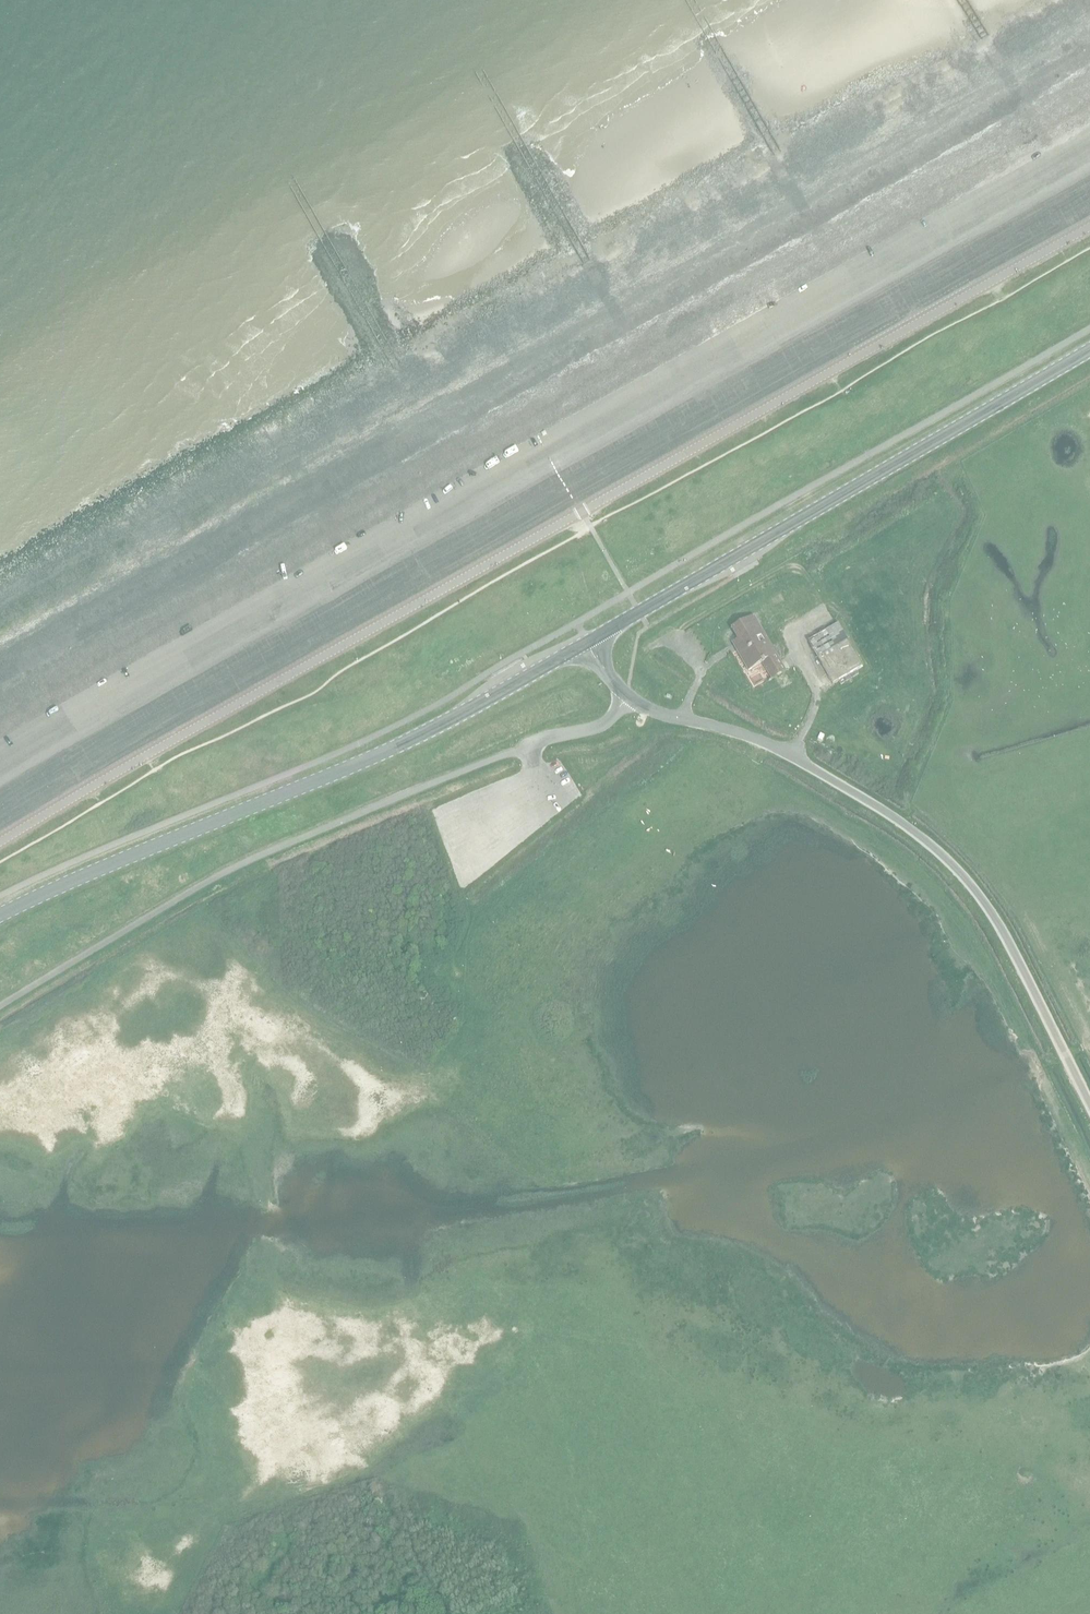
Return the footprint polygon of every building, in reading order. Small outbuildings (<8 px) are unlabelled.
[(832,683),(834,686),(864,668),(839,626),(809,643),(828,676),(822,680),(821,679),(815,682),(823,696),(829,693),(825,686),(832,683)]
